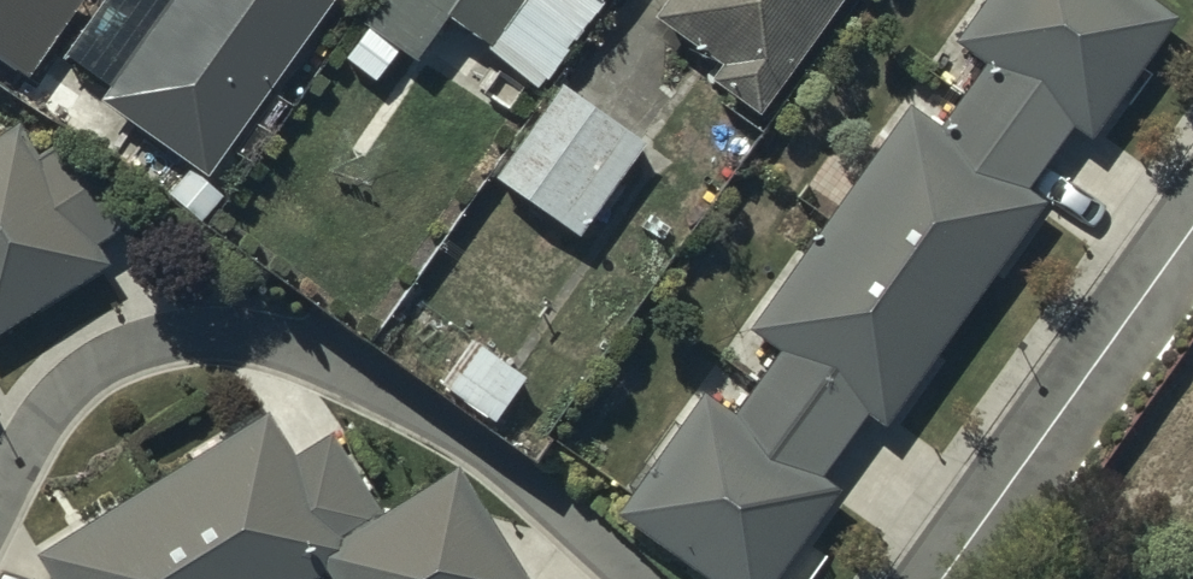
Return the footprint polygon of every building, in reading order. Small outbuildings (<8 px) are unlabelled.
[(27,0),(0,0),(0,39),(27,0)] [(103,102),(208,177),(336,0),(177,0),(103,102)] [(587,0),(378,0),(361,23),(415,62),(447,19),(544,89),(602,11),(587,0)] [(1148,0),(985,0),(953,45),(984,67),(942,126),(911,104),(745,332),(777,355),(734,414),(705,393),(614,519),(697,578),(780,578),(841,495),(820,479),(867,414),(887,428),(1050,205),(1031,191),(1073,133),(1091,140),(1177,21),(1148,0)] [(655,20),(724,68),(713,84),(758,116),(841,0),(669,0),(655,20)] [(396,54),(367,33),(347,60),(376,82),(396,54)] [(642,149),(561,91),(496,179),(577,238),(642,149)] [(21,122),(0,135),(0,334),(101,268),(79,234),(113,212),(74,153),(51,167),(21,122)] [(219,197),(186,172),(167,198),(200,222),(219,197)] [(527,383),(472,345),(442,387),(497,426),(527,383)] [(1158,407),(1095,496),(1155,538),(1192,485),(1192,431),(1158,407)] [(267,415),(39,557),(53,578),(321,578),(327,575),(330,578),(528,578),(459,470),(382,518),(331,436),(295,459),(267,415)]
